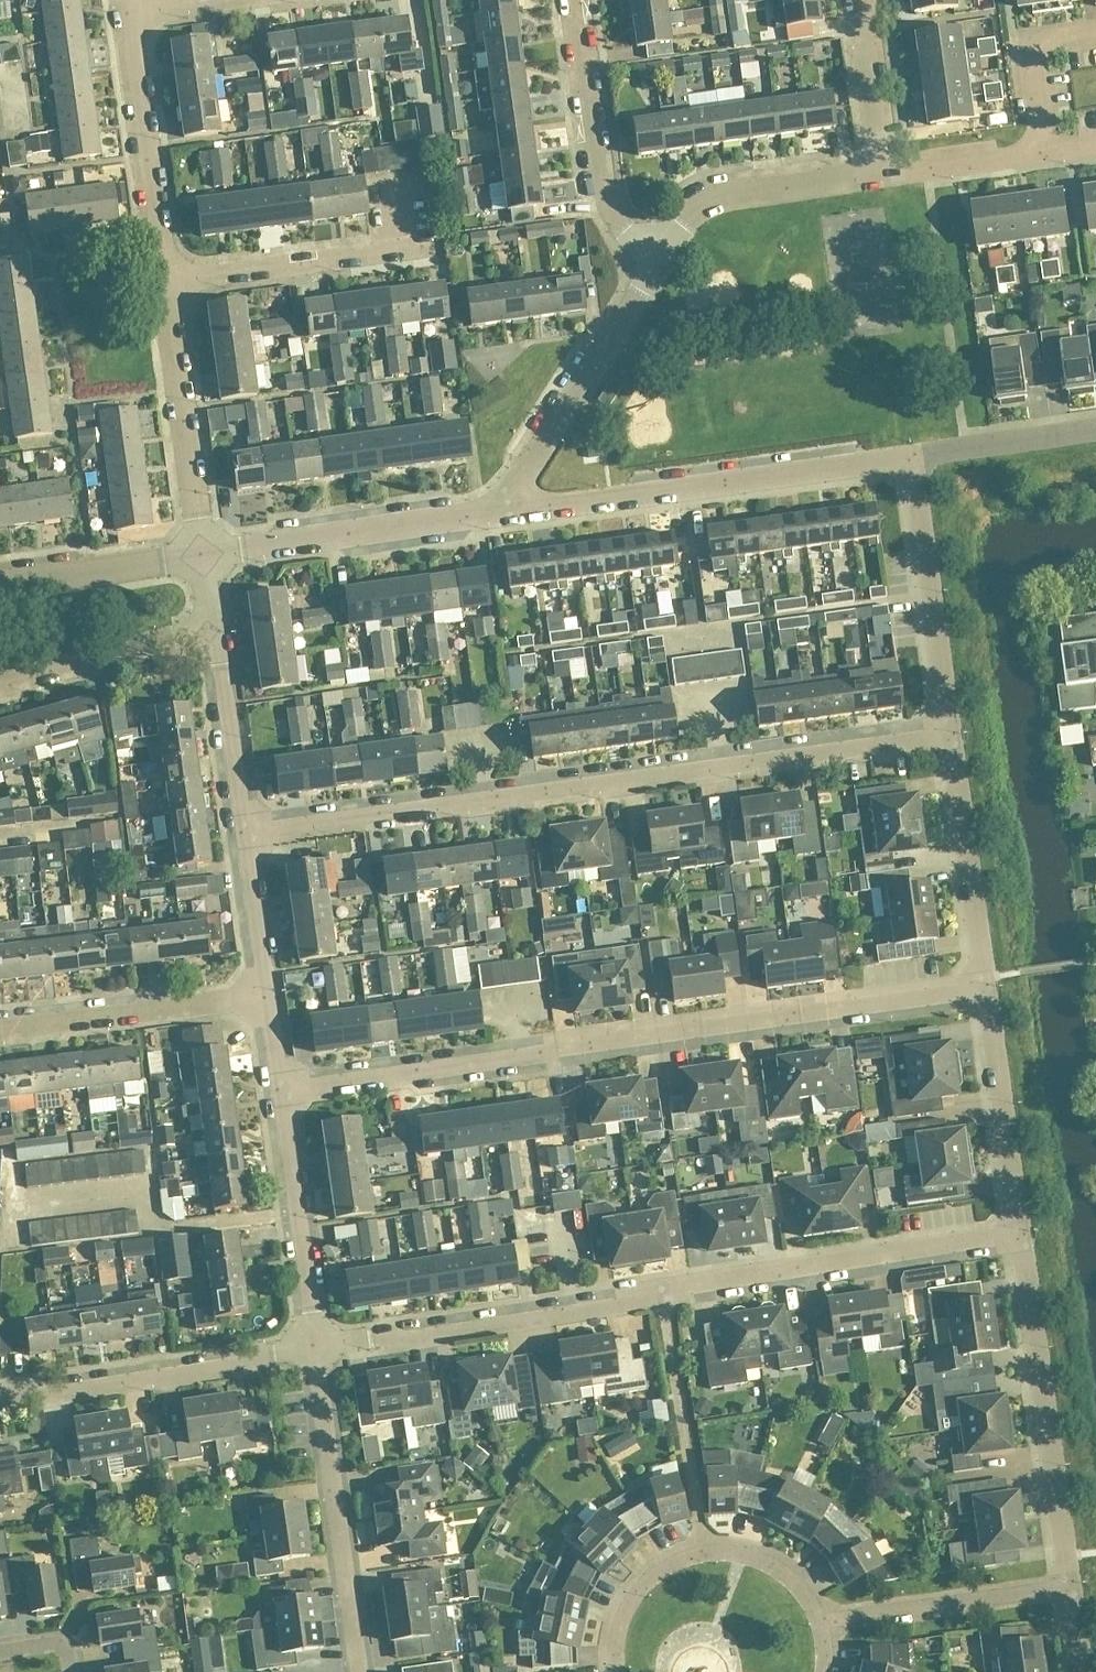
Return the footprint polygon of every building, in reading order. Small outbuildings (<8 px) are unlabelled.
[(78,0),(40,0),(42,17),(79,12),(78,0)] [(514,11),(512,0),(477,0),(479,15),(514,11)] [(632,20),(665,15),(663,0),(629,0),(632,20)] [(708,10),(720,8),(719,0),(707,0),(708,10)] [(815,0),(781,0),(785,27),(818,23),(815,0)] [(956,0),(912,0),(915,17),(916,17),(916,15),(957,9),(956,0)] [(1011,3),(1017,2),(1018,10),(1032,8),(1033,16),(1033,18),(1072,12),(1072,11),(1071,11),(1070,3),(1090,0),(1011,0),(1011,3)] [(444,2),(432,3),(434,21),(446,20),(444,2)] [(720,8),(708,10),(711,37),(724,35),(720,8)] [(514,11),(479,15),(483,43),(517,39),(514,11)] [(79,12),(42,17),(46,46),(83,41),(79,12)] [(682,13),(665,16),(665,15),(632,20),(636,48),(645,47),(646,60),(672,56),(668,27),(684,25),(682,13)] [(739,15),(727,16),(730,34),(742,33),(739,15)] [(410,53),(405,21),(377,25),(382,59),(398,56),(401,74),(421,71),(419,52),(410,53)] [(382,59),(377,25),(350,29),(354,62),(382,59)] [(354,62),(350,29),(322,33),(327,66),(354,62)] [(448,30),(436,31),(438,49),(450,48),(448,30)] [(921,59),(963,54),(960,31),(919,37),(919,35),(917,35),(921,59)] [(327,66),(322,33),(295,36),(299,70),(327,66)] [(293,84),(301,83),(299,70),(295,36),(266,40),(271,74),(287,72),(289,85),(293,85),(293,84)] [(174,76),(210,71),(206,39),(170,44),(174,76)] [(517,39),(483,43),(487,71),(521,66),(517,39)] [(87,70),(83,41),(46,46),(50,75),(87,70)] [(978,52),(996,49),(994,41),(977,43),(978,52)] [(792,46),(793,48),(794,59),(812,56),(810,43),(792,46)] [(19,62),(17,45),(0,47),(0,65),(19,62)] [(764,50),(764,51),(766,62),(784,60),(782,47),(764,50)] [(979,61),(997,58),(996,49),(978,52),(979,61)] [(737,53),(737,55),(738,66),(756,64),(754,51),(737,53)] [(924,82),(967,76),(963,54),(921,59),(924,82)] [(707,58),(710,68),(710,70),(728,68),(726,55),(707,58)] [(255,57),(254,57),(238,59),(241,75),(257,73),(255,57)] [(440,59),(442,77),(454,75),(452,58),(440,59)] [(241,75),(238,59),(222,61),(224,77),(241,75)] [(701,71),(698,59),(681,61),(683,74),(701,71)] [(673,75),(671,64),(671,63),(652,65),(654,77),(673,75)] [(637,80),(654,77),(652,65),(636,67),(637,80)] [(489,85),(491,99),(525,94),(521,66),(487,71),(487,73),(473,75),(474,87),(489,85)] [(87,70),(50,75),(54,104),(91,99),(87,70)] [(214,102),(210,71),(174,76),(178,107),(214,102)] [(351,94),(367,92),(365,75),(349,77),(351,94)] [(927,105),(970,99),(967,76),(924,82),(927,105)] [(293,84),(293,85),(295,102),(311,100),(309,82),(301,84),(301,83),(293,84)] [(1001,85),(983,88),(984,96),(1002,94),(1001,85)] [(444,87),(446,105),(458,104),(456,86),(444,87)] [(367,92),(351,94),(353,111),(369,109),(367,92)] [(478,113),(492,111),(495,127),(529,122),(525,94),(491,99),(477,101),(478,113)] [(1002,94),(984,96),(985,105),(1003,103),(1002,94)] [(800,99),(804,133),(833,129),(828,95),(800,99)] [(95,128),(91,99),(54,104),(58,133),(95,128)] [(804,133),(800,99),(772,103),(777,137),(804,133)] [(970,99),(927,105),(930,128),(979,121),(979,119),(973,120),(970,99)] [(311,100),(295,102),(298,119),(314,117),(311,100)] [(214,102),(178,107),(183,139),(219,134),(214,102)] [(777,137),(772,103),(744,107),(749,141),(777,137)] [(458,104),(446,105),(450,133),(462,131),(458,104)] [(749,141),(744,107),(716,111),(721,145),(749,141)] [(436,108),(416,111),(420,140),(440,137),(436,108)] [(721,145),(716,111),(688,115),(693,149),(721,145)] [(265,129),(263,115),(245,117),(247,132),(265,129)] [(660,119),(665,153),(693,149),(688,115),(660,119)] [(665,153),(660,119),(632,123),(637,157),(665,153)] [(529,122),(495,127),(499,155),(533,150),(529,122)] [(95,128),(58,133),(62,163),(100,158),(95,128)] [(337,135),(335,135),(318,138),(320,156),(339,153),(337,135)] [(7,169),(22,167),(26,167),(22,142),(4,145),(7,169)] [(451,144),(454,161),(466,159),(464,142),(451,144)] [(266,164),(283,161),(280,143),(263,145),(266,164)] [(419,144),(407,145),(411,170),(422,168),(419,144)] [(395,147),(399,172),(411,170),(407,145),(395,147)] [(395,147),(384,149),(387,173),(399,172),(395,147)] [(384,149),(372,151),(376,175),(387,173),(384,149)] [(207,153),(210,171),(228,169),(226,150),(207,153)] [(533,150),(499,155),(502,183),(537,178),(533,150)] [(360,153),(364,177),(376,175),(372,151),(360,153)] [(339,153),(320,156),(322,174),(341,171),(339,153)] [(268,181),(277,179),(285,178),(285,177),(283,161),(266,164),(268,181)] [(212,189),(231,187),(228,169),(210,171),(212,189)] [(455,171),(458,189),(470,187),(467,170),(455,171)] [(278,193),(283,227),(311,223),(306,189),(290,191),(288,177),(285,177),(285,178),(277,179),(278,193)] [(537,178),(502,183),(506,211),(509,211),(531,208),(541,206),(537,178)] [(23,179),(11,181),(13,198),(25,196),(23,179)] [(362,181),(361,181),(334,185),(338,219),(367,215),(362,181)] [(334,185),(306,189),(311,223),(338,219),(334,185)] [(112,187),(82,192),(88,229),(117,224),(112,187)] [(1084,193),(1090,235),(1095,234),(1095,190),(1083,192),(1083,193),(1084,193)] [(82,192),(53,196),(59,233),(88,229),(82,192)] [(256,230),(283,227),(278,193),(251,196),(256,230)] [(1064,194),(1040,198),(1046,241),(1069,238),(1063,196),(1064,196),(1064,194)] [(29,237),(59,233),(53,196),(24,201),(29,237)] [(256,230),(251,196),(223,200),(228,234),(256,230)] [(459,199),(461,217),(474,215),(471,198),(459,199)] [(1017,201),(1023,244),(1046,241),(1040,198),(1017,201)] [(200,238),(228,234),(223,200),(195,204),(200,238)] [(1000,247),(1023,244),(1017,201),(994,204),(1000,247)] [(994,204),(972,207),(979,256),(980,256),(979,250),(1000,247),(994,204)] [(533,219),(531,208),(509,211),(510,222),(533,219)] [(562,236),(561,224),(543,226),(544,239),(562,236)] [(526,242),(544,239),(543,226),(524,228),(526,242)] [(516,243),(515,230),(497,232),(499,245),(516,243)] [(487,233),(469,236),(470,249),(489,247),(487,233)] [(31,290),(26,260),(0,264),(0,294),(31,290)] [(1058,262),(1049,264),(1051,281),(1060,280),(1058,262)] [(1042,283),(1051,281),(1049,264),(1040,265),(1042,283)] [(1013,269),(1004,270),(1006,288),(1015,286),(1013,269)] [(998,289),(1006,288),(1004,270),(995,271),(998,289)] [(550,282),(555,316),(583,313),(579,278),(550,282)] [(555,316),(550,282),(522,286),(527,320),(555,316)] [(414,290),(418,323),(446,320),(442,286),(414,290)] [(527,320),(522,286),(494,290),(499,324),(527,320)] [(1020,307),(1034,307),(1033,286),(1019,287),(1020,307)] [(35,319),(31,290),(0,294),(0,324),(35,319)] [(414,290),(386,293),(391,327),(418,323),(414,290)] [(499,324),(494,290),(465,293),(470,328),(499,324)] [(363,331),(383,328),(391,327),(386,293),(359,297),(363,331)] [(336,335),(363,331),(359,297),(331,301),(336,335)] [(308,339),(336,335),(331,301),(303,305),(308,339)] [(211,339),(247,334),(243,302),(207,307),(211,339)] [(39,348),(35,319),(0,324),(0,335),(2,353),(39,348)] [(292,319),(276,322),(278,337),(295,335),(292,319)] [(262,340),(278,337),(276,322),(260,324),(262,340)] [(386,359),(405,357),(402,338),(402,339),(400,328),(383,330),(385,341),(384,341),(386,359)] [(1087,330),(1091,361),(1095,360),(1095,329),(1087,330)] [(1095,389),(1091,361),(1087,330),(1086,330),(1088,342),(1070,345),(1069,332),(1040,336),(1045,367),(1056,366),(1056,369),(1057,369),(1058,376),(1063,375),(1066,394),(1069,393),(1070,398),(1093,395),(1092,390),(1095,389)] [(252,365),(247,334),(211,339),(216,370),(252,365)] [(1036,337),(989,343),(995,383),(990,384),(992,399),(997,398),(997,403),(1001,403),(1001,408),(1024,404),(1023,399),(1027,399),(1024,381),(1030,380),(1029,372),(1029,369),(1040,368),(1036,337)] [(456,371),(454,354),(453,345),(431,348),(435,374),(456,371)] [(331,367),(350,364),(348,346),(328,349),(331,367)] [(7,382),(43,377),(39,348),(2,353),(7,382)] [(389,377),(390,377),(408,375),(405,357),(386,359),(389,377)] [(353,382),(350,364),(331,367),(333,385),(353,382)] [(252,365),(216,370),(220,402),(256,397),(252,365)] [(302,391),(300,377),(300,375),(283,378),(285,393),(302,391)] [(11,411),(47,406),(43,377),(7,382),(11,411)] [(440,397),(437,379),(419,382),(421,400),(440,397)] [(1031,386),(1032,397),(1065,394),(1064,383),(1031,386)] [(363,408),(382,405),(379,387),(360,390),(363,408)] [(324,413),(322,397),(322,395),(302,398),(305,416),(324,413)] [(440,397),(421,400),(423,418),(442,415),(440,397)] [(248,424),(266,421),(263,404),(245,407),(248,424)] [(382,405),(363,408),(365,426),(384,423),(382,405)] [(47,406),(11,411),(15,441),(51,435),(47,406)] [(103,446),(139,441),(135,411),(99,416),(103,446)] [(324,413),(305,416),(308,434),(326,432),(324,413)] [(235,491),(265,487),(260,453),(261,453),(259,439),(268,438),(266,421),(248,424),(250,440),(246,441),(248,455),(231,457),(235,491)] [(434,429),(439,463),(469,458),(464,425),(434,429)] [(405,433),(410,467),(439,463),(434,429),(405,433)] [(410,467),(405,433),(376,437),(381,471),(410,467)] [(381,471),(376,437),(347,441),(352,475),(381,471)] [(143,470),(139,441),(103,446),(107,475),(143,470)] [(352,475),(347,441),(318,445),(323,479),(352,475)] [(323,479),(318,445),(289,449),(294,483),(323,479)] [(92,458),(91,449),(80,450),(81,460),(92,458)] [(289,449),(261,453),(260,453),(265,487),(294,483),(289,449)] [(601,450),(586,452),(587,460),(602,458),(601,450)] [(34,465),(34,469),(45,467),(43,454),(33,456),(34,465)] [(32,465),(12,469),(15,481),(34,477),(32,465)] [(147,499),(143,470),(107,475),(111,504),(147,499)] [(85,489),(96,487),(94,474),(83,476),(85,489)] [(66,482),(36,487),(41,523),(71,519),(66,482)] [(7,491),(12,527),(41,523),(36,487),(7,491)] [(0,492),(0,529),(12,527),(7,491),(0,492)] [(152,529),(147,499),(111,504),(116,534),(152,529)] [(848,511),(853,543),(867,541),(868,548),(877,547),(876,540),(877,540),(873,508),(848,511)] [(825,514),(830,554),(839,552),(838,545),(853,543),(848,511),(825,514)] [(801,518),(806,550),(820,548),(821,555),(830,554),(825,514),(801,518)] [(777,521),(783,560),(792,559),(791,552),(806,550),(801,518),(777,521)] [(754,524),(758,556),(773,554),(774,561),(783,560),(777,521),(754,524)] [(730,527),(736,567),(745,566),(744,558),(758,556),(754,524),(730,527)] [(736,567),(730,527),(706,531),(710,563),(712,574),(727,572),(728,579),(737,578),(736,567)] [(647,539),(652,578),(661,577),(660,570),(676,568),(671,536),(647,539)] [(623,542),(628,575),(642,573),(643,580),(652,578),(647,539),(623,542)] [(600,546),(605,585),(614,584),(613,577),(628,575),(623,542),(600,546)] [(576,549),(580,581),(595,579),(596,586),(605,585),(600,546),(576,549)] [(552,552),(558,592),(567,590),(566,583),(580,581),(576,549),(552,552)] [(529,556),(533,588),(548,586),(549,593),(558,592),(552,552),(529,556)] [(533,588),(529,556),(504,559),(509,591),(510,591),(511,598),(520,597),(519,590),(533,588)] [(454,577),(459,611),(487,607),(482,573),(454,577)] [(459,611),(454,577),(427,581),(432,615),(459,611)] [(432,615),(427,581),(399,585),(404,619),(432,615)] [(372,589),(377,622),(404,619),(399,585),(372,589)] [(726,588),(725,603),(742,604),(743,588),(726,588)] [(377,622),(372,589),(344,592),(348,626),(377,622)] [(868,591),(870,602),(885,600),(884,589),(868,591)] [(252,629),(288,624),(283,592),(247,597),(252,629)] [(836,595),(837,606),(853,604),(852,593),(836,595)] [(822,609),(837,606),(836,595),(820,598),(822,609)] [(789,602),(790,613),(806,611),(804,600),(789,602)] [(775,615),(790,613),(789,602),(773,604),(775,615)] [(742,608),(743,620),(759,617),(757,606),(742,608)] [(728,622),(743,620),(742,608),(726,611),(728,622)] [(887,608),(871,610),(872,621),(888,619),(887,608)] [(335,625),(334,609),(317,612),(319,627),(335,625)] [(302,630),(319,627),(317,612),(301,614),(302,630)] [(839,614),(840,625),(856,623),(854,612),(839,614)] [(840,625),(839,614),(823,616),(825,627),(840,625)] [(1059,621),(1068,687),(1057,689),(1060,715),(1095,710),(1095,616),(1059,621)] [(472,621),(474,640),(493,638),(491,618),(472,621)] [(658,620),(660,631),(675,629),(674,618),(658,620)] [(809,630),(807,619),(791,621),(793,632),(809,630)] [(644,633),(660,631),(658,620),(642,622),(644,633)] [(777,634),(793,632),(791,621),(776,623),(777,634)] [(292,655),(288,624),(252,629),(256,660),(292,655)] [(427,646),(445,643),(443,625),(424,628),(427,646)] [(626,625),(611,627),(612,638),(628,636),(626,625)] [(761,636),(759,625),(743,628),(745,639),(761,636)] [(597,640),(612,638),(611,627),(595,629),(597,640)] [(565,644),(581,642),(579,631),(564,633),(565,644)] [(372,654),(391,652),(388,633),(369,636),(372,654)] [(550,647),(565,644),(564,633),(548,636),(550,647)] [(516,640),(517,651),(533,649),(532,638),(516,640)] [(662,639),(646,641),(647,652),(663,650),(662,639)] [(445,643),(427,646),(429,664),(448,661),(445,643)] [(613,646),(615,657),(631,655),(629,644),(613,646)] [(615,657),(613,646),(598,648),(599,659),(615,657)] [(566,652),(568,663),(583,661),(582,650),(566,652)] [(372,654),(374,672),(393,670),(391,652),(372,654)] [(568,663),(566,652),(551,655),(552,666),(568,663)] [(740,652),(726,654),(730,680),(744,678),(740,652)] [(716,682),(730,680),(726,654),(713,656),(716,682)] [(292,655),(256,660),(260,691),(296,686),(292,655)] [(713,656),(699,658),(702,684),(716,682),(713,656)] [(536,668),(534,657),(518,659),(520,670),(536,668)] [(699,658),(685,660),(689,686),(702,684),(699,658)] [(518,670),(516,659),(506,660),(508,672),(518,670)] [(674,688),(689,686),(685,660),(670,662),(674,688)] [(884,671),(871,673),(876,713),(901,710),(894,661),(883,662),(884,671)] [(326,683),(328,683),(343,681),(341,665),(324,668),(326,683)] [(853,717),(876,713),(871,673),(856,675),(855,667),(846,669),(853,717)] [(838,677),(824,679),(829,720),(853,717),(846,669),(837,670),(838,677)] [(808,673),(799,674),(806,723),(829,720),(824,679),(809,681),(808,673)] [(791,683),(776,685),(782,726),(806,723),(799,674),(790,675),(791,683)] [(758,730),(782,726),(776,685),(762,687),(761,680),(751,681),(758,730)] [(415,693),(413,694),(396,696),(398,714),(417,712),(415,693)] [(645,701),(631,703),(630,697),(621,698),(628,748),(651,745),(647,712),(645,701)] [(600,719),(604,751),(628,748),(621,698),(612,699),(613,707),(598,709),(598,710),(600,719)] [(66,706),(77,747),(77,748),(103,741),(91,699),(66,706)] [(363,719),(360,701),(341,704),(343,722),(363,719)] [(500,701),(488,703),(491,726),(503,725),(500,701)] [(661,710),(647,712),(651,745),(676,741),(671,709),(670,709),(670,702),(660,703),(661,710)] [(479,728),(491,726),(488,703),(476,705),(479,728)] [(476,705),(464,706),(467,730),(479,728),(476,705)] [(574,706),(575,713),(581,755),(604,751),(600,719),(598,710),(584,712),(583,705),(574,706)] [(77,747),(66,706),(40,713),(49,747),(54,763),(64,760),(62,752),(77,747)] [(464,706),(452,708),(455,731),(467,730),(464,706)] [(557,758),(581,755),(575,713),(574,706),(565,707),(566,715),(551,717),(557,758)] [(127,742),(157,738),(191,733),(188,707),(154,711),(156,726),(140,728),(140,731),(113,735),(114,744),(127,742)] [(440,710),(444,733),(455,731),(452,708),(440,710)] [(290,729),(306,727),(303,709),(287,711),(290,729)] [(417,712),(398,714),(400,732),(420,730),(417,712)] [(33,751),(49,747),(40,713),(14,721),(26,765),(36,762),(33,751)] [(533,761),(557,758),(551,717),(518,722),(520,735),(529,734),(533,761)] [(365,737),(363,719),(343,722),(345,736),(342,744),(343,753),(329,755),(334,789),(362,785),(357,751),(355,738),(365,737)] [(1083,719),(1060,721),(1062,741),(1085,739),(1083,719)] [(2,774),(27,767),(26,765),(14,721),(0,724),(0,769),(2,774)] [(306,727),(290,729),(292,746),(308,744),(306,727)] [(195,759),(191,733),(157,738),(161,764),(195,759)] [(440,739),(439,739),(412,743),(416,777),(445,773),(440,739)] [(128,751),(127,742),(114,744),(115,753),(128,751)] [(389,781),(416,777),(412,743),(384,747),(389,781)] [(389,781),(384,747),(357,751),(362,785),(389,781)] [(334,789),(329,755),(302,758),(307,792),(334,789)] [(278,796),(307,792),(302,758),(274,762),(278,796)] [(199,786),(195,759),(161,764),(165,790),(199,786)] [(121,797),(134,795),(133,785),(119,787),(121,797)] [(199,786),(165,790),(155,792),(156,802),(166,800),(168,816),(202,811),(199,786)] [(863,832),(918,824),(917,812),(919,811),(920,808),(920,805),(918,803),(915,803),(915,798),(883,803),(882,790),(853,794),(857,820),(861,819),(863,832)] [(124,822),(138,821),(134,795),(121,797),(124,822)] [(114,797),(89,800),(91,817),(116,814),(114,797)] [(768,801),(774,842),(791,840),(794,858),(820,854),(815,822),(800,824),(797,797),(768,801)] [(89,800),(65,803),(67,820),(91,817),(89,800)] [(756,845),(774,842),(768,801),(739,805),(743,832),(728,834),(733,866),(758,863),(756,845)] [(48,809),(38,810),(40,823),(50,822),(48,809)] [(38,810),(29,811),(30,825),(40,823),(38,810)] [(172,843),(206,838),(202,811),(168,816),(163,817),(166,843),(172,843)] [(680,872),(693,870),(724,865),(718,829),(717,830),(718,830),(719,835),(702,837),(698,811),(672,814),(678,861),(680,872)] [(14,828),(13,814),(0,815),(0,829),(14,828)] [(678,861),(672,814),(646,818),(649,845),(633,847),(633,841),(631,842),(636,878),(667,873),(666,862),(678,861)] [(128,849),(142,847),(138,821),(124,822),(128,849)] [(116,824),(87,828),(89,847),(119,843),(116,824)] [(576,828),(582,873),(598,871),(600,884),(628,880),(623,848),(607,850),(603,824),(576,828)] [(865,845),(861,846),(864,872),(893,868),(891,855),(922,851),(922,846),(924,845),(925,843),(925,840),(923,838),(920,837),(918,824),(863,832),(865,845)] [(567,875),(582,873),(576,828),(549,831),(552,857),(537,859),(541,892),(569,888),(567,875)] [(61,834),(62,844),(63,853),(89,849),(86,831),(61,834)] [(210,865),(206,838),(172,843),(176,870),(210,865)] [(60,871),(57,844),(36,847),(39,874),(60,871)] [(521,844),(493,848),(497,882),(526,878),(521,844)] [(142,847),(128,849),(132,875),(145,873),(142,847)] [(470,886),(497,882),(493,848),(465,852),(470,886)] [(29,876),(26,850),(9,852),(12,878),(29,876)] [(12,878),(9,852),(0,853),(0,879),(12,878)] [(442,890),(460,888),(470,886),(465,852),(437,855),(442,890)] [(437,855),(410,859),(415,894),(442,890),(437,855)] [(386,898),(415,894),(410,859),(382,863),(386,898)] [(289,900),(325,895),(321,863),(285,868),(289,900)] [(889,918),(931,912),(927,884),(909,887),(905,884),(904,873),(906,873),(906,872),(865,877),(867,893),(879,891),(881,905),(887,904),(889,918)] [(204,878),(173,882),(175,901),(207,897),(204,878)] [(369,880),(352,883),(354,899),(371,896),(369,880)] [(162,883),(150,884),(151,899),(164,898),(162,883)] [(338,901),(354,899),(352,883),(335,885),(338,901)] [(150,884),(137,886),(139,901),(151,899),(150,884)] [(481,897),(472,898),(470,886),(460,888),(462,899),(464,917),(484,915),(481,897)] [(512,912),(528,909),(526,891),(510,893),(512,912)] [(330,926),(325,895),(289,900),(293,931),(330,926)] [(753,924),(749,895),(735,897),(739,926),(753,924)] [(409,925),(429,922),(426,904),(407,907),(409,925)] [(931,912),(889,918),(891,933),(885,933),(887,948),(875,949),(877,965),(911,960),(908,945),(935,941),(931,912)] [(467,935),(485,933),(486,933),(484,915),(464,917),(467,935)] [(179,928),(183,963),(210,959),(208,945),(221,944),(219,925),(206,927),(205,916),(178,919),(178,921),(179,928)] [(152,931),(157,966),(183,963),(179,928),(178,921),(167,923),(168,930),(152,931)] [(126,935),(131,969),(157,966),(152,931),(152,932),(151,922),(141,923),(142,933),(126,935)] [(429,922),(409,925),(412,944),(431,941),(429,922)] [(101,938),(105,972),(131,969),(126,935),(125,923),(99,926),(101,938)] [(78,976),(105,972),(101,938),(99,926),(99,924),(88,925),(89,939),(74,941),(78,976)] [(788,946),(794,987),(823,983),(819,957),(833,955),(833,960),(835,959),(830,925),(800,929),(801,942),(799,945),(788,946)] [(330,926),(293,931),(298,963),(334,958),(330,926)] [(52,979),(78,976),(74,941),(72,927),(46,930),(52,979)] [(46,930),(20,933),(26,982),(52,979),(46,930)] [(0,950),(0,985),(26,982),(20,933),(4,935),(6,949),(0,950)] [(794,987),(788,946),(778,948),(775,945),(773,933),(743,937),(748,972),(749,971),(748,967),(762,965),(766,991),(794,987)] [(705,961),(693,962),(698,1001),(723,997),(721,980),(738,978),(732,934),(702,938),(705,961)] [(379,953),(377,937),(359,939),(361,955),(379,953)] [(673,1004),(698,1001),(693,962),(681,964),(678,941),(647,945),(651,976),(669,974),(673,1004)] [(594,954),(596,970),(602,1012),(612,1010),(614,1013),(625,1011),(626,1008),(631,1008),(626,978),(641,976),(637,948),(594,954)] [(431,953),(434,972),(453,969),(451,950),(431,953)] [(592,1013),(602,1012),(596,970),(580,972),(578,956),(551,960),(555,989),(570,986),(574,1016),(578,1015),(580,1017),(591,1016),(592,1013)] [(398,976),(395,958),(376,961),(379,979),(398,976)] [(536,959),(530,960),(524,961),(527,985),(539,983),(536,959)] [(524,961),(512,962),(515,987),(527,985),(524,961)] [(512,962),(500,964),(503,988),(515,987),(512,962)] [(500,964),(488,966),(491,990),(503,988),(500,964)] [(343,984),(341,966),(322,969),(324,987),(343,984)] [(480,992),(491,990),(488,966),(476,967),(480,992)] [(453,969),(434,972),(437,990),(445,988),(446,988),(455,987),(456,987),(453,969)] [(398,976),(379,979),(381,997),(400,995),(398,976)] [(346,1002),(343,984),(324,987),(326,1005),(346,1002)] [(452,1034),(480,1031),(481,1031),(476,996),(456,999),(448,1000),(452,1034)] [(370,1046),(397,1042),(393,1008),(391,1000),(378,1002),(379,1010),(365,1012),(370,1046)] [(425,1038),(452,1034),(448,1000),(447,1000),(420,1004),(425,1038)] [(425,1038),(420,1004),(393,1008),(397,1042),(425,1038)] [(370,1046),(365,1012),(337,1015),(342,1050),(370,1046)] [(314,1054),(342,1050),(337,1015),(309,1019),(314,1054)] [(191,1054),(195,1080),(195,1081),(229,1076),(225,1050),(220,1050),(217,1028),(182,1033),(185,1055),(191,1054)] [(900,1079),(958,1070),(956,1055),(950,1051),(949,1045),(919,1049),(917,1036),(882,1041),(885,1065),(897,1064),(900,1079)] [(113,1088),(122,1087),(139,1085),(135,1050),(108,1053),(113,1088)] [(811,1057),(804,1058),(810,1099),(824,1097),(827,1115),(856,1111),(851,1073),(839,1074),(835,1072),(833,1054),(826,1055),(822,1052),(818,1051),(813,1053),(811,1057)] [(82,1056),(86,1091),(88,1104),(114,1101),(112,1088),(113,1088),(108,1053),(82,1056)] [(667,1089),(678,1088),(674,1055),(662,1056),(667,1089)] [(810,1099),(804,1058),(798,1059),(794,1056),(790,1055),(785,1057),(782,1061),(776,1062),(778,1080),(775,1084),(764,1085),(769,1123),(798,1119),(796,1101),(810,1099)] [(56,1060),(60,1094),(86,1091),(82,1056),(56,1060)] [(29,1063),(34,1098),(60,1094),(56,1060),(29,1063)] [(3,1066),(7,1101),(34,1098),(29,1063),(3,1066)] [(708,1071),(714,1113),(731,1110),(733,1124),(759,1121),(754,1089),(739,1091),(738,1085),(732,1086),(730,1068),(708,1071)] [(960,1086),(958,1070),(900,1079),(902,1094),(890,1096),(893,1120),(928,1115),(926,1102),(957,1097),(956,1091),(960,1086)] [(696,1115),(714,1113),(708,1071),(686,1074),(689,1092),(683,1093),(684,1099),(669,1101),(673,1133),(698,1129),(696,1115)] [(149,1077),(150,1087),(163,1085),(162,1075),(149,1077)] [(198,1107),(233,1103),(229,1076),(195,1081),(195,1080),(180,1082),(182,1093),(196,1091),(198,1107)] [(612,1085),(618,1125),(634,1123),(636,1138),(663,1134),(658,1102),(643,1104),(640,1081),(612,1085)] [(163,1085),(150,1087),(152,1102),(162,1100),(162,1095),(165,1095),(163,1085)] [(602,1127),(618,1125),(612,1085),(585,1088),(588,1112),(574,1114),(578,1144),(604,1140),(602,1127)] [(529,1106),(534,1140),(562,1136),(557,1102),(529,1106)] [(202,1134),(236,1129),(233,1103),(198,1107),(180,1110),(182,1121),(200,1119),(202,1133),(202,1134)] [(501,1110),(506,1144),(508,1157),(499,1158),(502,1176),(519,1173),(517,1157),(521,1156),(519,1142),(534,1140),(529,1106),(501,1110)] [(506,1144),(501,1110),(474,1113),(478,1148),(506,1144)] [(464,1150),(478,1148),(474,1113),(446,1117),(451,1152),(453,1165),(444,1166),(447,1183),(464,1181),(462,1165),(466,1164),(464,1150)] [(135,1115),(119,1117),(116,1118),(117,1132),(127,1130),(127,1128),(137,1127),(135,1115)] [(451,1152),(446,1117),(418,1121),(423,1156),(451,1152)] [(325,1157),(361,1152),(357,1120),(321,1125),(325,1157)] [(919,1165),(971,1158),(968,1137),(962,1137),(962,1132),(932,1136),(930,1123),(895,1128),(897,1142),(915,1139),(919,1165)] [(155,1128),(157,1149),(173,1147),(170,1127),(155,1128)] [(206,1159),(240,1155),(236,1129),(202,1134),(202,1133),(190,1135),(191,1146),(204,1145),(206,1159)] [(0,1132),(0,1146),(13,1145),(11,1131),(0,1132)] [(91,1134),(70,1137),(72,1154),(96,1151),(94,1138),(92,1138),(91,1134)] [(65,1137),(39,1140),(41,1158),(67,1155),(65,1137)] [(390,1140),(393,1156),(409,1154),(407,1137),(390,1140)] [(41,1158),(39,1140),(13,1144),(16,1161),(41,1158)] [(393,1156),(390,1140),(373,1142),(376,1158),(393,1156)] [(568,1166),(565,1148),(545,1151),(548,1169),(568,1166)] [(131,1153),(133,1176),(144,1175),(141,1151),(131,1153)] [(366,1183),(361,1152),(325,1157),(330,1188),(366,1183)] [(121,1178),(133,1176),(131,1153),(119,1154),(121,1178)] [(110,1179),(121,1178),(119,1154),(107,1156),(110,1179)] [(209,1186),(243,1181),(240,1155),(206,1159),(193,1161),(195,1172),(207,1171),(209,1186)] [(98,1181),(110,1179),(107,1156),(95,1157),(98,1181)] [(85,1182),(98,1181),(95,1157),(83,1159),(85,1182)] [(971,1158),(919,1165),(921,1178),(902,1180),(906,1207),(941,1202),(939,1189),(969,1185),(968,1179),(974,1179),(971,1158)] [(71,1160),(74,1183),(85,1182),(83,1159),(71,1160)] [(62,1185),(74,1183),(71,1160),(59,1161),(62,1185)] [(50,1186),(62,1185),(59,1161),(47,1163),(50,1186)] [(38,1188),(50,1186),(47,1163),(35,1164),(38,1188)] [(26,1189),(38,1188),(35,1164),(24,1166),(26,1189)] [(898,1204),(895,1168),(876,1169),(878,1205),(898,1204)] [(841,1188),(824,1191),(831,1235),(859,1230),(855,1210),(871,1208),(865,1170),(839,1174),(841,1188)] [(521,1190),(519,1173),(502,1176),(504,1193),(521,1190)] [(445,1178),(431,1177),(430,1197),(444,1198),(445,1178)] [(166,1201),(167,1201),(180,1199),(177,1179),(163,1181),(166,1201)] [(802,1239),(831,1235),(824,1191),(806,1194),(804,1180),(778,1184),(784,1221),(799,1219),(802,1239)] [(243,1181),(209,1186),(195,1188),(197,1198),(211,1196),(213,1213),(247,1208),(243,1181)] [(466,1198),(464,1181),(447,1183),(449,1201),(466,1198)] [(370,1214),(366,1183),(330,1188),(334,1220),(370,1214)] [(726,1194),(728,1208),(735,1250),(765,1245),(762,1227),(760,1228),(759,1222),(774,1219),(769,1188),(744,1192),(726,1194)] [(417,1210),(417,1208),(415,1193),(397,1196),(399,1212),(417,1210)] [(577,1194),(551,1198),(553,1215),(580,1211),(577,1194)] [(713,1253),(735,1250),(728,1208),(726,1194),(683,1201),(688,1233),(703,1230),(704,1236),(701,1237),(704,1255),(713,1253)] [(649,1217),(632,1220),(639,1265),(644,1264),(645,1267),(664,1264),(664,1261),(667,1260),(662,1229),(677,1226),(672,1195),(653,1198),(647,1207),(649,1217)] [(486,1214),(485,1204),(465,1207),(468,1225),(488,1222),(486,1214)] [(639,1265),(632,1220),(614,1222),(612,1212),(604,1206),(585,1209),(590,1240),(605,1238),(610,1269),(614,1269),(614,1272),(634,1269),(633,1266),(639,1265)] [(122,1213),(125,1236),(137,1235),(134,1212),(122,1213)] [(113,1238),(125,1236),(122,1213),(110,1215),(113,1238)] [(411,1216),(414,1234),(433,1231),(430,1213),(411,1216)] [(113,1238),(110,1215),(98,1216),(101,1239),(113,1238)] [(89,1241),(101,1239),(98,1216),(87,1217),(89,1241)] [(89,1241),(87,1217),(75,1219),(77,1242),(89,1241)] [(66,1243),(77,1242),(75,1219),(63,1220),(66,1243)] [(66,1243),(63,1220),(51,1222),(54,1245),(66,1243)] [(358,1238),(359,1243),(378,1240),(375,1221),(356,1224),(356,1226),(358,1238)] [(42,1246),(54,1245),(51,1222),(39,1223),(42,1246)] [(491,1240),(488,1222),(468,1225),(471,1243),(491,1240)] [(27,1225),(30,1248),(42,1246),(39,1223),(27,1225)] [(334,1241),(358,1238),(356,1226),(332,1230),(334,1241)] [(416,1252),(426,1250),(435,1249),(433,1231),(414,1234),(416,1252)] [(206,1267),(240,1262),(236,1235),(202,1240),(206,1267)] [(157,1241),(162,1273),(188,1269),(183,1237),(157,1241)] [(151,1239),(138,1241),(121,1243),(122,1257),(153,1254),(151,1241),(151,1239)] [(381,1257),(378,1240),(359,1243),(361,1261),(371,1259),(381,1257)] [(511,1249),(515,1273),(530,1271),(525,1242),(510,1244),(511,1249)] [(111,1244),(93,1246),(95,1263),(113,1261),(111,1244)] [(332,1245),(321,1252),(328,1263),(339,1256),(332,1245)] [(68,1264),(67,1249),(40,1252),(42,1267),(51,1266),(68,1264)] [(511,1249),(492,1252),(483,1254),(488,1288),(516,1284),(515,1273),(511,1249)] [(462,1292),(488,1288),(483,1254),(474,1255),(456,1258),(462,1292)] [(428,1262),(433,1297),(462,1292),(456,1258),(441,1260),(428,1262)] [(244,1289),(240,1262),(206,1267),(210,1294),(244,1289)] [(406,1301),(433,1297),(428,1262),(400,1267),(406,1301)] [(400,1267),(385,1269),(373,1271),(378,1305),(406,1301),(400,1267)] [(188,1269),(162,1273),(163,1283),(177,1281),(189,1279),(188,1269)] [(43,1270),(33,1271),(34,1285),(44,1284),(43,1270)] [(350,1310),(378,1305),(373,1271),(345,1275),(350,1310)] [(893,1306),(919,1305),(918,1285),(893,1286),(893,1306)] [(248,1316),(244,1289),(210,1294),(214,1321),(248,1316)] [(949,1333),(993,1327),(989,1301),(957,1305),(955,1292),(927,1296),(931,1323),(947,1321),(949,1333)] [(128,1297),(129,1306),(134,1340),(160,1336),(155,1302),(154,1293),(128,1297)] [(853,1299),(860,1341),(877,1338),(879,1353),(904,1350),(900,1323),(887,1325),(882,1294),(853,1299)] [(860,1341),(853,1299),(827,1303),(830,1324),(827,1329),(815,1331),(820,1362),(847,1358),(845,1343),(860,1341)] [(108,1344),(103,1310),(105,1310),(103,1301),(75,1305),(82,1348),(108,1344)] [(50,1309),(51,1318),(56,1352),(82,1348),(75,1305),(50,1309)] [(134,1340),(129,1306),(105,1310),(103,1310),(108,1344),(134,1340)] [(752,1316),(758,1357),(776,1355),(779,1372),(811,1367),(805,1333),(784,1337),(781,1312),(776,1312),(773,1308),(768,1306),(762,1307),(758,1310),(756,1315),(752,1316)] [(723,1321),(727,1346),(702,1350),(709,1391),(746,1385),(744,1374),(760,1371),(758,1357),(752,1316),(747,1317),(744,1313),(739,1311),(734,1312),(730,1315),(728,1320),(723,1321)] [(29,1357),(56,1352),(51,1318),(24,1323),(29,1357)] [(0,1327),(0,1357),(23,1353),(19,1324),(0,1327)] [(971,1370),(969,1357),(996,1353),(993,1327),(949,1333),(951,1346),(935,1349),(938,1375),(971,1370)] [(642,1361),(632,1363),(614,1365),(610,1339),(584,1343),(591,1389),(604,1387),(606,1398),(646,1392),(642,1361)] [(591,1389),(584,1343),(558,1347),(562,1374),(545,1376),(549,1407),(580,1402),(579,1391),(591,1389)] [(482,1359),(490,1410),(515,1406),(516,1413),(534,1410),(529,1376),(514,1378),(511,1374),(509,1360),(503,1361),(503,1356),(482,1359)] [(490,1410),(482,1359),(461,1362),(462,1367),(456,1368),(459,1383),(458,1387),(446,1389),(452,1423),(466,1421),(465,1414),(490,1410)] [(395,1373),(402,1421),(413,1420),(414,1431),(444,1426),(438,1388),(430,1389),(426,1386),(423,1368),(395,1373)] [(374,1426),(402,1421),(395,1373),(366,1377),(369,1395),(367,1399),(356,1401),(355,1397),(354,1397),(359,1430),(375,1428),(374,1426)] [(961,1432),(1011,1424),(1009,1413),(1005,1410),(1004,1411),(1003,1399),(971,1403),(969,1390),(941,1394),(944,1415),(950,1420),(959,1419),(961,1431),(961,1432)] [(208,1401),(214,1443),(218,1466),(229,1464),(234,1457),(233,1455),(256,1451),(251,1423),(238,1425),(234,1397),(208,1401)] [(214,1443),(208,1401),(182,1406),(186,1433),(173,1435),(178,1463),(201,1460),(199,1445),(214,1443)] [(125,1415),(99,1419),(106,1460),(121,1458),(123,1472),(147,1468),(141,1431),(128,1433),(125,1415)] [(69,1481),(92,1477),(92,1480),(98,1485),(109,1483),(106,1460),(99,1419),(73,1423),(77,1451),(64,1453),(69,1481)] [(63,1443),(62,1421),(51,1422),(53,1444),(63,1443)] [(961,1432),(961,1431),(956,1432),(958,1445),(954,1446),(949,1452),(952,1475),(981,1471),(979,1456),(1010,1451),(1008,1440),(1010,1439),(1013,1436),(1011,1424),(961,1432)] [(474,1475),(488,1457),(476,1448),(462,1466),(474,1475)] [(19,1472),(16,1451),(12,1449),(0,1451),(0,1475),(19,1472)] [(751,1512),(760,1475),(730,1468),(729,1453),(701,1454),(704,1476),(708,1475),(710,1516),(733,1515),(732,1508),(751,1512)] [(917,1461),(908,1472),(926,1486),(935,1475),(917,1461)] [(373,1521),(421,1514),(419,1499),(435,1497),(431,1467),(398,1472),(398,1473),(402,1473),(404,1487),(369,1492),(373,1521)] [(0,1500),(23,1496),(19,1472),(0,1475),(0,1516),(3,1515),(0,1500)] [(786,1533),(807,1496),(788,1486),(790,1483),(791,1482),(760,1475),(751,1512),(770,1517),(767,1523),(786,1533)] [(660,1519),(662,1526),(684,1521),(673,1480),(653,1485),(652,1482),(652,1480),(624,1496),(643,1529),(660,1519)] [(976,1529),(1020,1523),(1016,1496),(985,1500),(982,1484),(945,1489),(948,1506),(956,1505),(957,1518),(974,1515),(976,1529)] [(600,1516),(586,1530),(617,1560),(616,1560),(620,1564),(635,1549),(631,1545),(632,1544),(626,1539),(643,1529),(624,1496),(597,1512),(597,1514),(598,1513),(600,1516)] [(823,1551),(850,1523),(827,1501),(826,1502),(826,1503),(825,1505),(807,1496),(786,1533),(806,1543),(809,1537),(823,1551)] [(264,1538),(305,1532),(301,1506),(274,1510),(272,1497),(244,1501),(247,1525),(262,1523),(264,1538)] [(423,1528),(421,1514),(373,1521),(377,1549),(412,1544),(414,1558),(410,1559),(410,1560),(444,1556),(439,1526),(423,1528)] [(865,1574),(867,1586),(900,1581),(897,1559),(877,1562),(868,1548),(871,1546),(872,1546),(873,1545),(850,1523),(823,1551),(838,1564),(831,1568),(843,1587),(865,1574)] [(1020,1523),(976,1529),(978,1543),(962,1545),(966,1572),(994,1568),(992,1555),(1024,1550),(1020,1523)] [(616,1560),(617,1560),(586,1530),(572,1545),(569,1543),(570,1542),(568,1542),(553,1570),(587,1588),(596,1571),(601,1576),(616,1560)] [(309,1558),(305,1532),(264,1538),(266,1553),(251,1555),(255,1579),(283,1575),(281,1562),(309,1558)] [(77,1593),(92,1591),(93,1594),(134,1588),(132,1577),(140,1576),(138,1560),(100,1566),(96,1539),(69,1543),(77,1593)] [(9,1562),(13,1590),(26,1588),(31,1615),(35,1615),(36,1619),(65,1618),(65,1616),(58,1616),(51,1570),(35,1572),(33,1558),(9,1562)] [(13,1590),(9,1562),(0,1563),(0,1625),(1,1624),(0,1620),(5,1619),(0,1592),(13,1590)] [(533,1597),(528,1617),(539,1619),(580,1628),(585,1607),(578,1605),(587,1588),(553,1570),(544,1565),(527,1596),(529,1596),(533,1597)] [(383,1592),(386,1617),(436,1609),(434,1596),(442,1595),(438,1570),(412,1574),(414,1587),(383,1592)] [(254,1633),(262,1632),(318,1624),(314,1598),(287,1602),(285,1589),(257,1593),(260,1615),(257,1616),(252,1623),(254,1633)] [(436,1609),(386,1617),(390,1644),(420,1640),(423,1657),(454,1653),(449,1622),(445,1623),(443,1608),(436,1609)] [(127,1643),(129,1656),(157,1652),(153,1628),(139,1630),(136,1614),(90,1622),(88,1615),(86,1616),(94,1644),(99,1643),(99,1648),(127,1643)] [(580,1628),(539,1619),(528,1617),(524,1637),(520,1636),(519,1636),(520,1658),(531,1658),(531,1671),(570,1668),(568,1648),(575,1649),(580,1628)] [(296,1667),(294,1654),(322,1650),(318,1624),(262,1632),(266,1657),(253,1658),(255,1671),(261,1671),(296,1667)] [(999,1671),(1018,1671),(1045,1668),(1045,1664),(1044,1659),(1042,1655),(1041,1650),(1039,1646),(1037,1642),(1012,1646),(1010,1632),(980,1636),(984,1660),(988,1663),(998,1662),(999,1671)] [(207,1640),(189,1643),(193,1671),(211,1671),(207,1640)] [(862,1671),(908,1671),(907,1647),(869,1649),(870,1670),(863,1668),(862,1671)] [(157,1652),(129,1656),(131,1669),(114,1671),(160,1671),(157,1652)] [(451,1664),(425,1668),(425,1671),(452,1671),(451,1664)]
